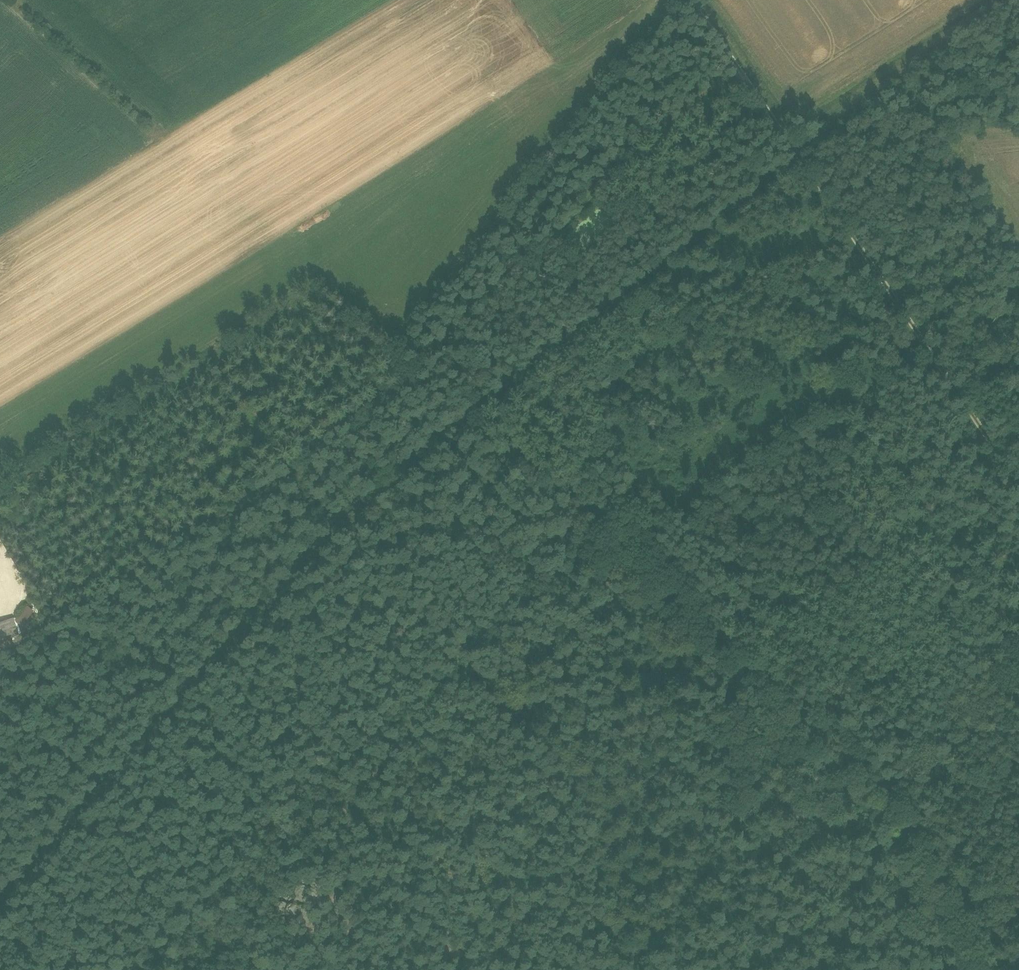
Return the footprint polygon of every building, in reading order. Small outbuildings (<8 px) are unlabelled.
[(14,619),(0,624),(0,633),(3,641),(19,636),(14,619)]
